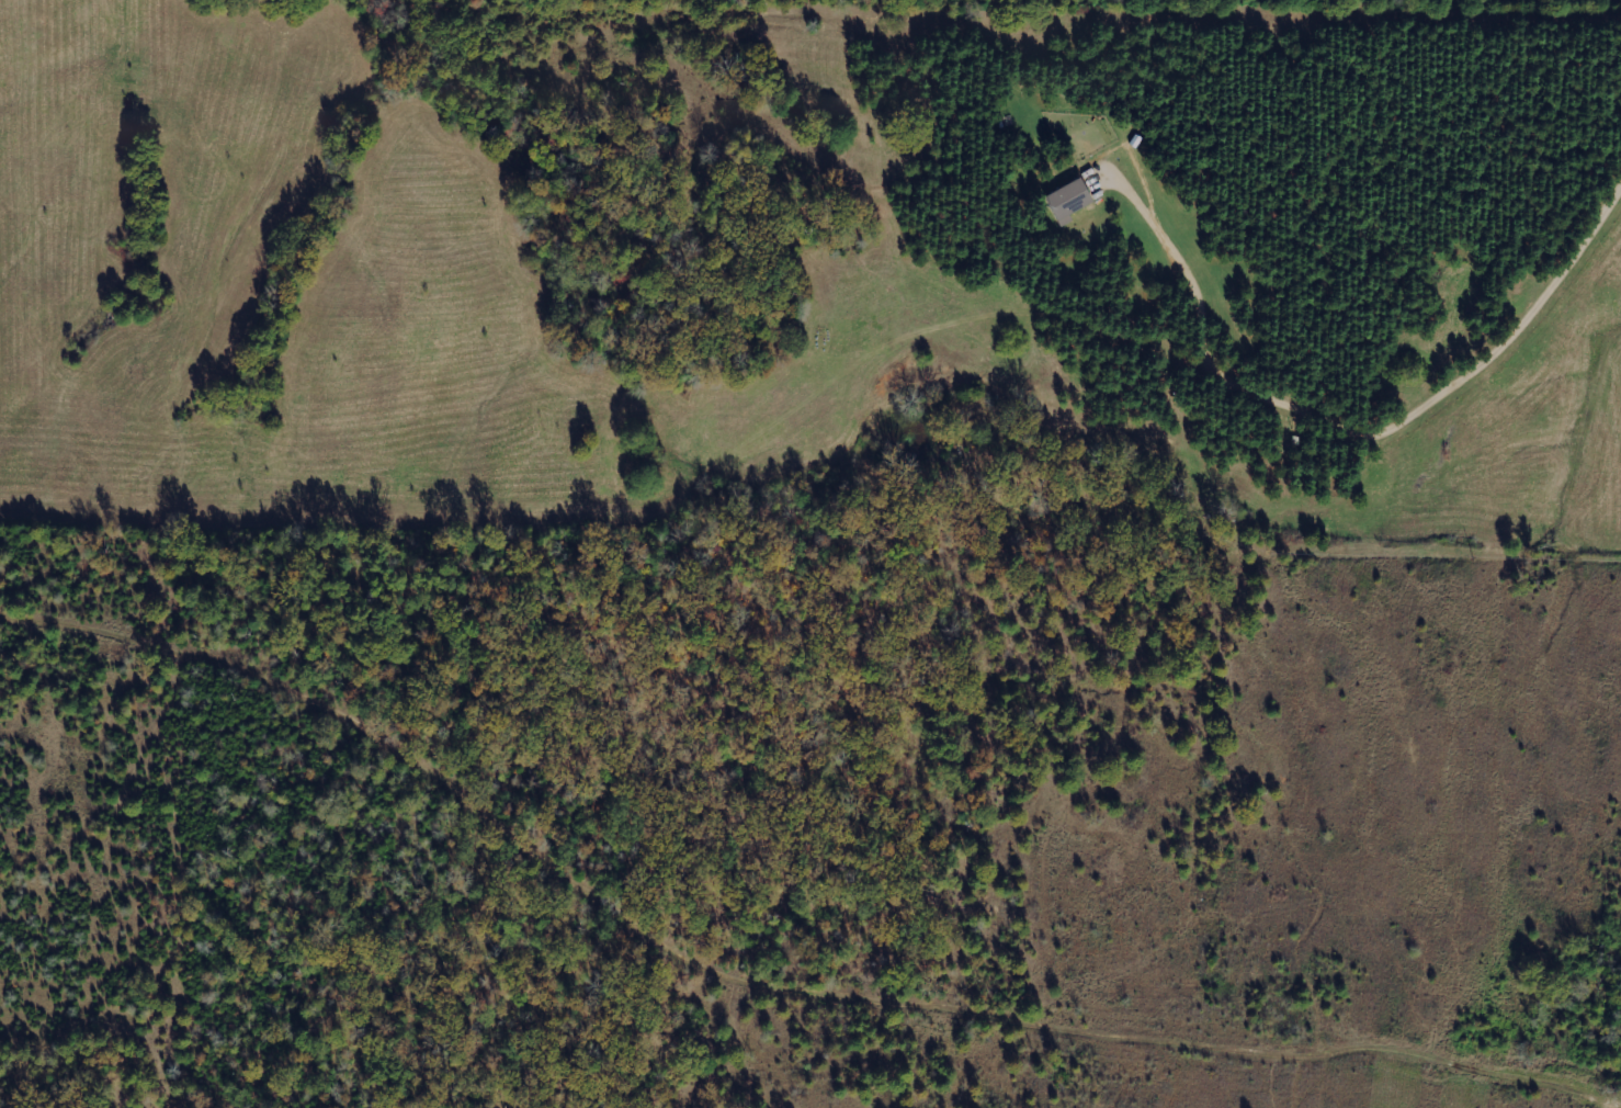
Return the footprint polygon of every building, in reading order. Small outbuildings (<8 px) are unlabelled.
[(1049,194),(1062,220),(1099,201),(1086,176),(1049,194)]
